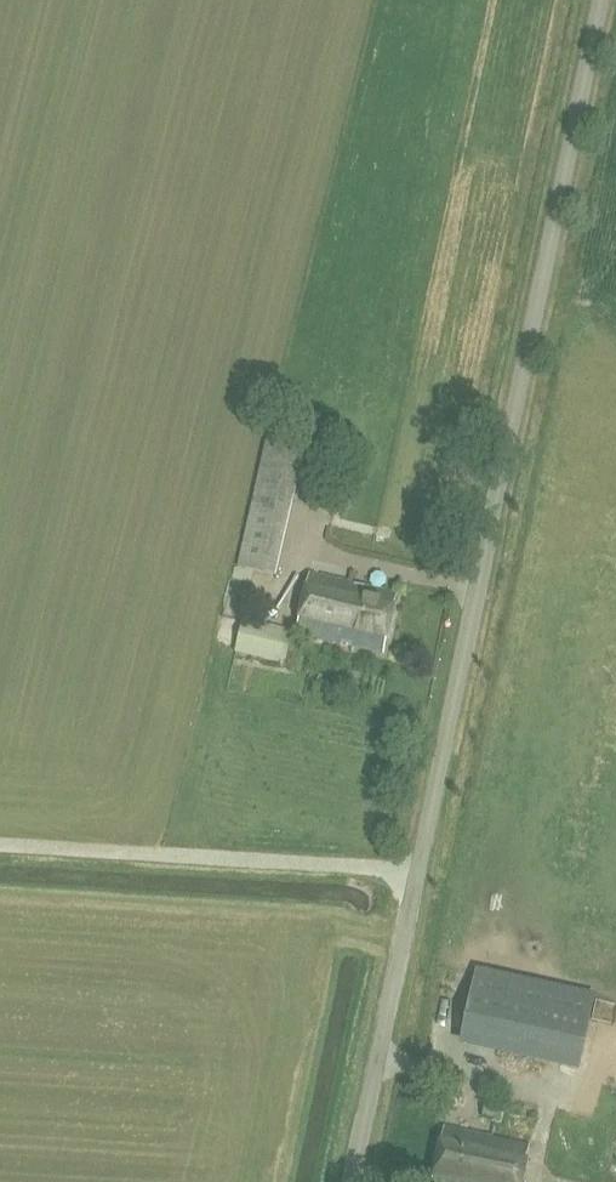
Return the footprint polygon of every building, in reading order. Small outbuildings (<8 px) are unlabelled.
[(308,443),(269,434),(238,569),(278,578),(308,443)] [(384,655),(397,595),(312,576),(299,636),(384,655)] [(243,655),(286,659),(289,626),(246,622),(243,655)] [(245,675),(241,690),(261,695),(264,679),(245,675)] [(580,1065),(594,1001),(478,975),(464,1039),(580,1065)] [(505,1109),(486,1105),(483,1119),(502,1123),(505,1109)] [(436,1181),(522,1181),(529,1147),(448,1129),(436,1181)]
